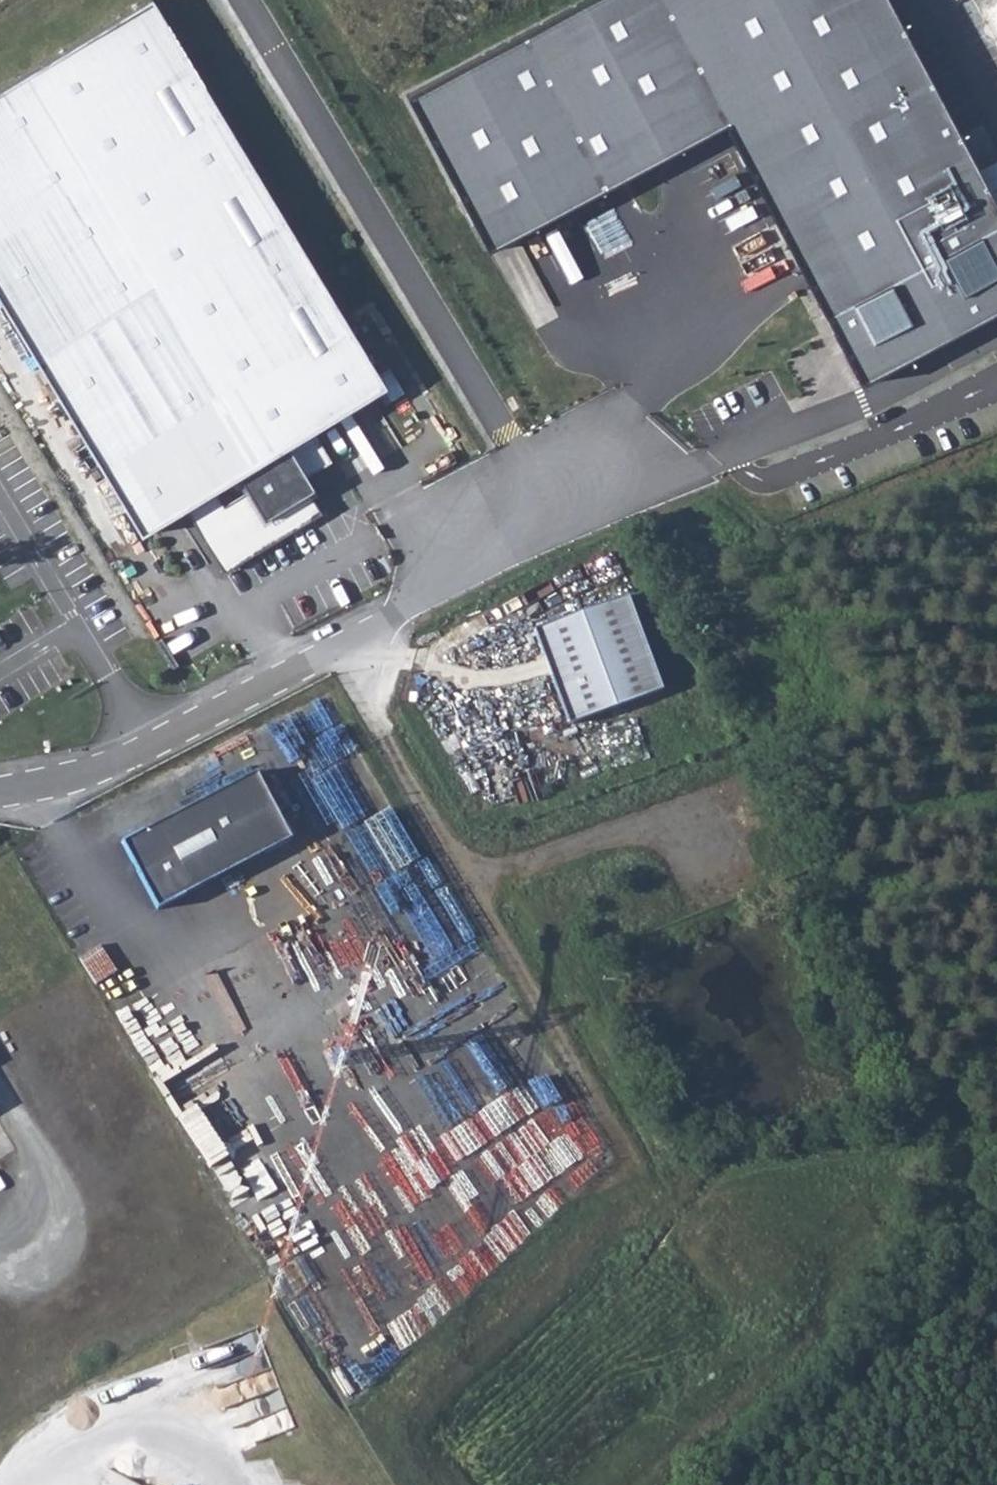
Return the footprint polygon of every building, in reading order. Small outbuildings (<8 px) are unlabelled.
[(892,0),(576,0),(418,83),(495,230),(728,109),(865,369),(996,300),(996,199),(892,0)] [(143,539),(241,480),(272,531),(322,501),(291,450),(389,392),(155,3),(0,96),(0,300),(143,539)] [(394,368),(381,373),(389,393),(402,388),(394,368)] [(626,597),(532,631),(567,727),(661,692),(626,597)] [(290,842),(255,774),(120,844),(155,912),(290,842)]
